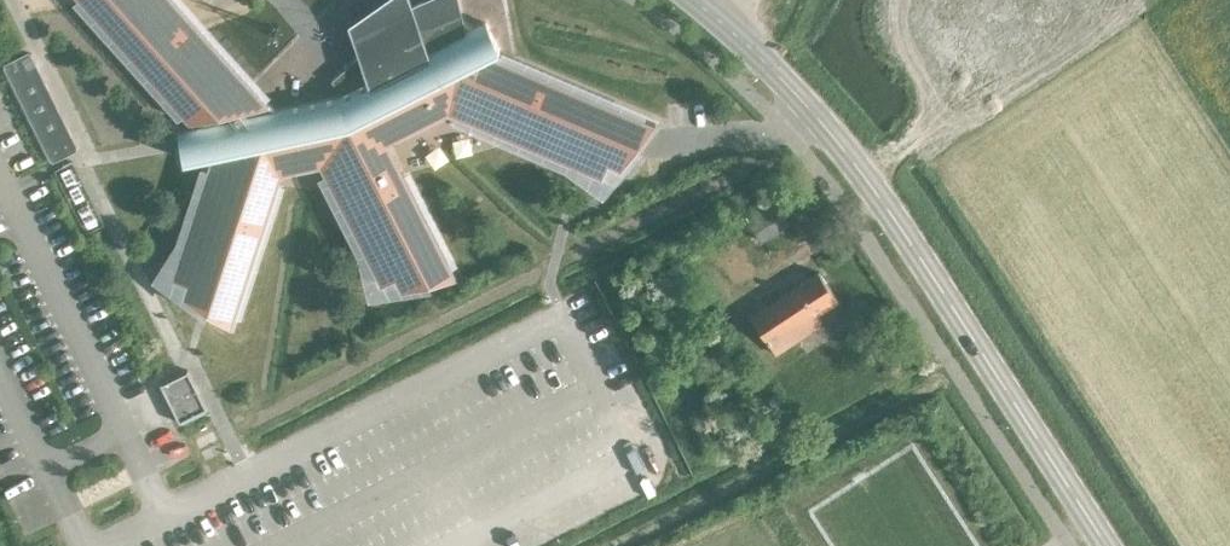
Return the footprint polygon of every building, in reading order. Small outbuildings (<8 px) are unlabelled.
[(457,277),(404,173),(389,143),(448,113),(515,141),(601,178),(608,163),(620,168),(656,123),(514,63),(490,53),(499,48),(486,22),(465,32),(457,0),(427,0),(413,6),(411,0),(389,0),(349,28),(359,56),(346,67),(332,80),(343,94),(339,96),(274,110),(269,104),(250,82),(176,0),(80,0),(189,121),(194,127),(177,130),(179,139),(180,144),(182,150),(184,159),(213,153),(172,278),(187,283),(183,296),(201,308),(204,309),(207,311),(231,327),(277,186),(281,174),(320,165),(332,189),(380,284),(395,277),(401,289),(457,277)] [(78,147),(31,53),(3,67),(50,161),(78,147)] [(762,240),(786,224),(773,204),(763,210),(760,206),(746,215),(762,240)] [(817,315),(838,302),(819,274),(752,317),(774,353),(821,322),(817,315)] [(160,383),(179,422),(207,409),(188,370),(160,383)]
